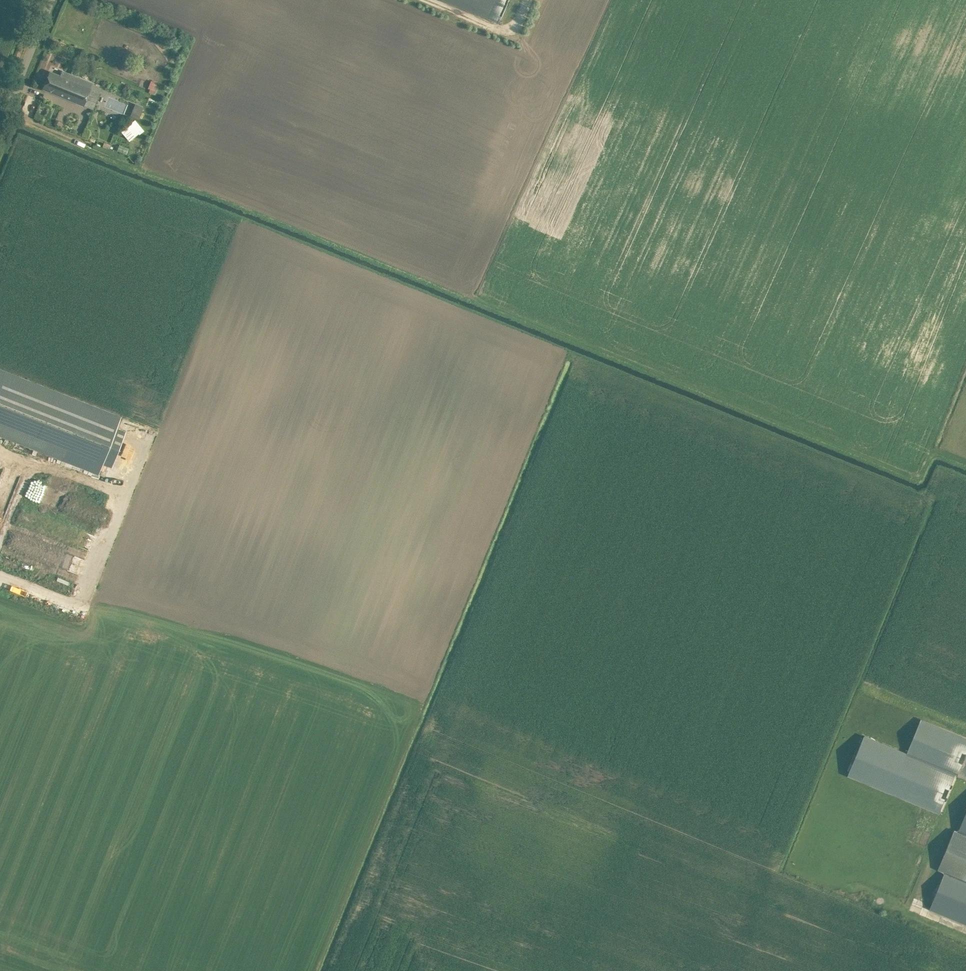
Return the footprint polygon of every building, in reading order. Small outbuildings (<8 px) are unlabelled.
[(499,23),(508,0),(442,0),(499,23)] [(43,89),(52,93),(93,108),(101,87),(92,83),(71,75),(62,71),(60,76),(50,72),(43,89)] [(156,83),(151,81),(148,88),(154,90),(156,83)] [(34,118),(45,123),(47,117),(36,113),(34,118)] [(88,118),(83,116),(80,122),(85,124),(88,118)] [(121,129),(130,141),(144,129),(135,118),(121,129)] [(82,136),(89,139),(94,129),(87,126),(82,136)] [(117,150),(126,154),(127,153),(129,148),(120,144),(117,150)] [(63,459),(99,473),(103,463),(112,467),(126,431),(117,427),(121,417),(85,403),(0,370),(0,434),(63,459)] [(878,703),(816,853),(906,890),(955,773),(965,778),(965,739),(878,703)] [(959,831),(955,829),(938,869),(945,872),(930,910),(965,925),(965,815),(959,831)]
